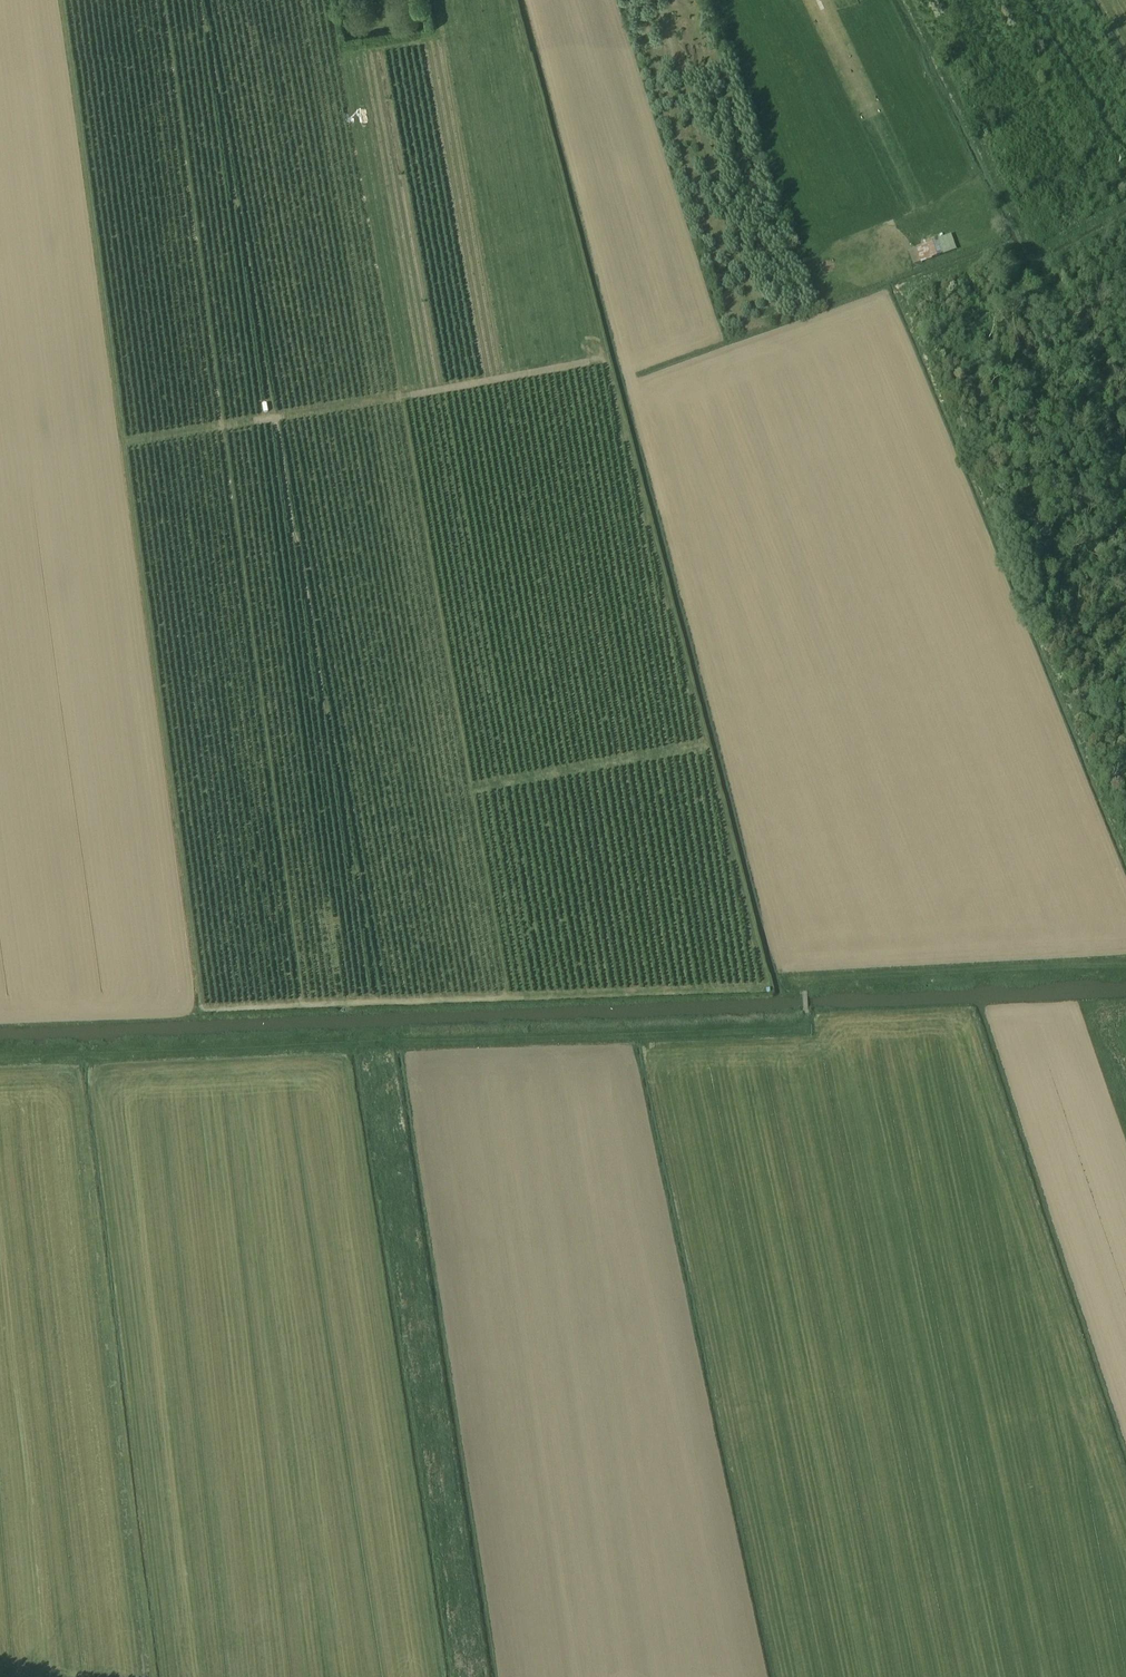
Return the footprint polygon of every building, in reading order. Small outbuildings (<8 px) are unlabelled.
[(956,250),(951,235),(915,248),(915,249),(909,252),(914,265),(920,262),(921,264),(956,250)]
